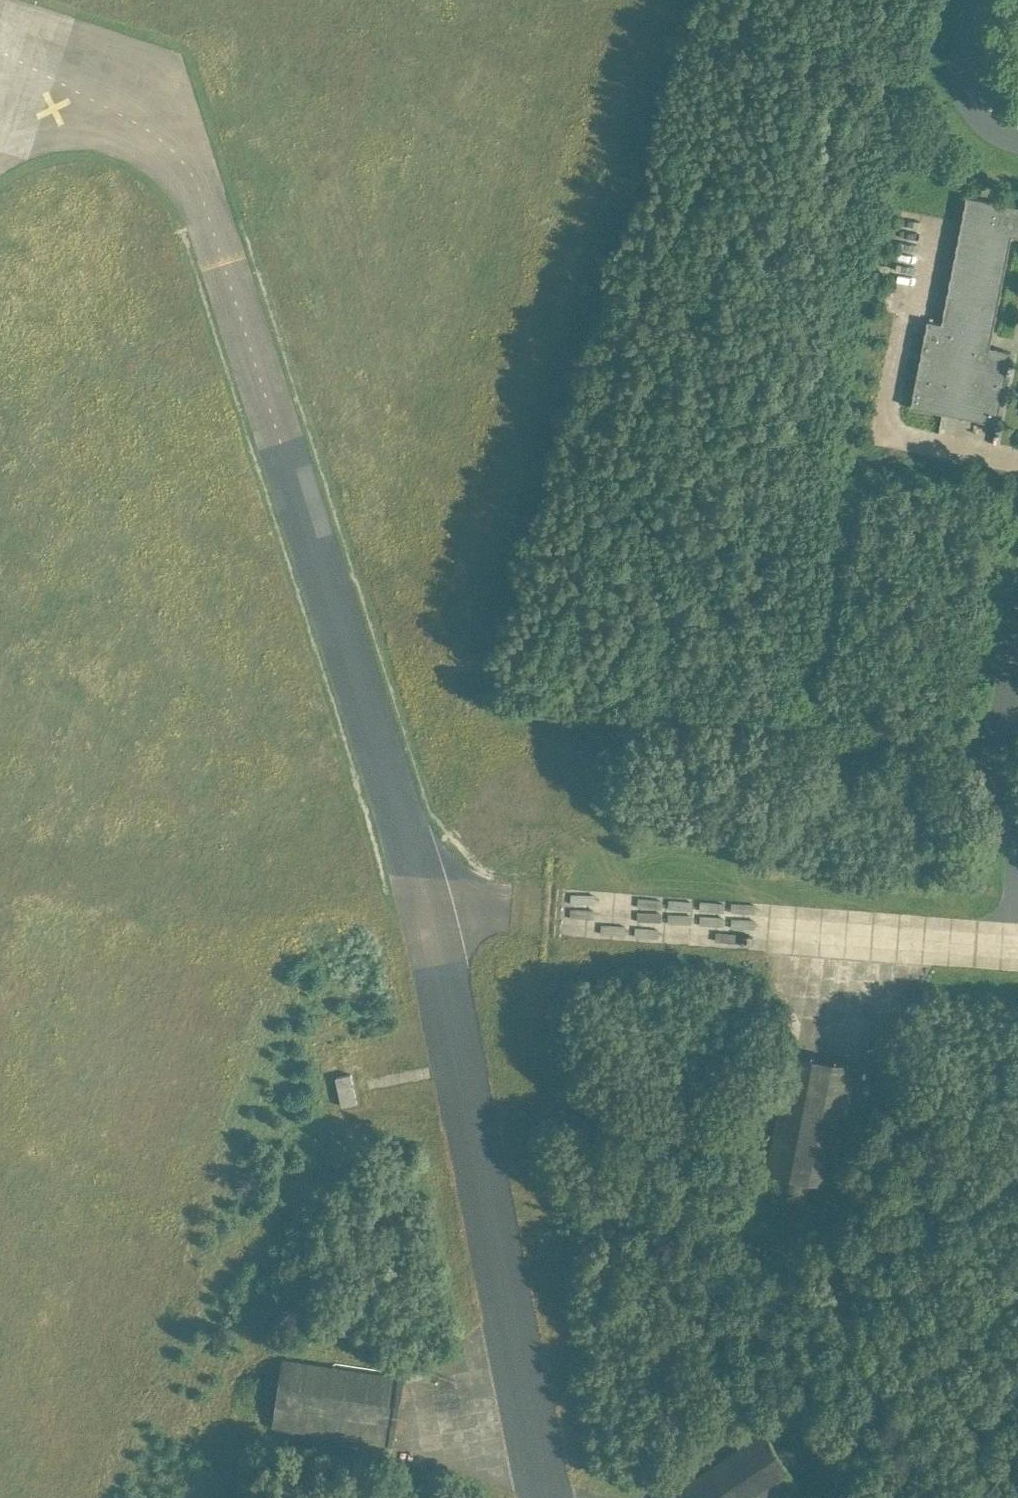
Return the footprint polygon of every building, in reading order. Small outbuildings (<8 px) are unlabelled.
[(942,323),(928,320),(911,407),(997,424),(1011,351),(990,347),(1012,236),(1017,237),(1017,206),(967,196),(942,323)] [(784,1176),(781,1190),(811,1196),(814,1182),(833,1186),(858,1065),(789,1051),(764,1172),(784,1176)] [(336,1077),(342,1106),(357,1103),(351,1074),(336,1077)] [(280,1377),(266,1375),(262,1405),(275,1407),(272,1427),(394,1446),(405,1376),(283,1357),(280,1377)] [(664,1497),(790,1497),(803,1489),(792,1473),(803,1465),(786,1440),(775,1448),(764,1431),(664,1497)]
